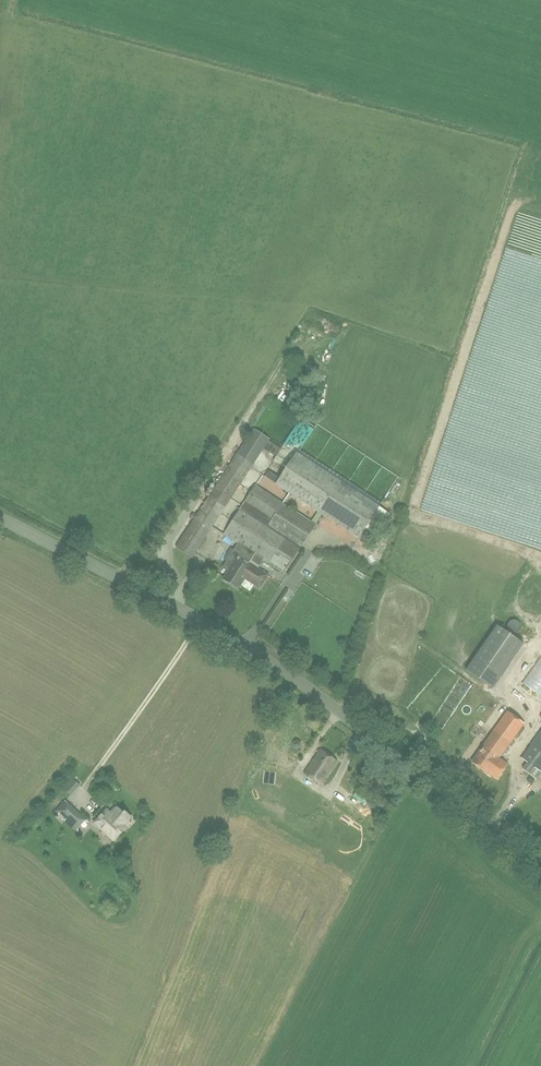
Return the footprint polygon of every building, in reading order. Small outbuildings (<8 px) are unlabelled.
[(289,441),(305,449),(317,423),(301,415),(289,441)] [(192,557),(225,506),(264,449),(275,457),(281,448),(269,441),(270,439),(253,428),(237,452),(214,488),(209,495),(197,514),(193,513),(189,519),(193,520),(175,548),(192,557)] [(286,448),(291,453),(296,447),(291,442),(286,448)] [(295,453),(280,478),(269,471),(265,477),(276,484),(275,484),(360,539),(380,507),(295,453)] [(317,524),(282,503),(255,485),(244,502),(223,535),(247,550),(243,556),(250,561),(255,555),(268,564),(284,574),(317,524)] [(249,564),(246,569),(235,562),(240,554),(234,550),(225,562),(232,567),(223,580),(237,589),(244,579),(259,589),(267,576),(249,564)] [(524,643),(520,640),(497,624),(465,669),(493,688),(524,643)] [(498,758),(524,724),(507,712),(482,746),(482,747),(471,762),(486,773),(495,780),(507,765),(498,758)] [(521,758),(527,763),(522,770),(535,779),(540,772),(540,773),(540,730),(521,758)] [(320,786),(336,761),(319,750),(303,775),(320,786)] [(69,787),(84,800),(91,793),(84,786),(77,779),(69,787)] [(86,821),(64,800),(51,813),(74,834),(86,821)] [(125,812),(123,810),(121,812),(115,806),(109,813),(109,812),(108,813),(105,810),(105,809),(93,821),(112,839),(124,827),(122,825),(129,817),(125,812)]
